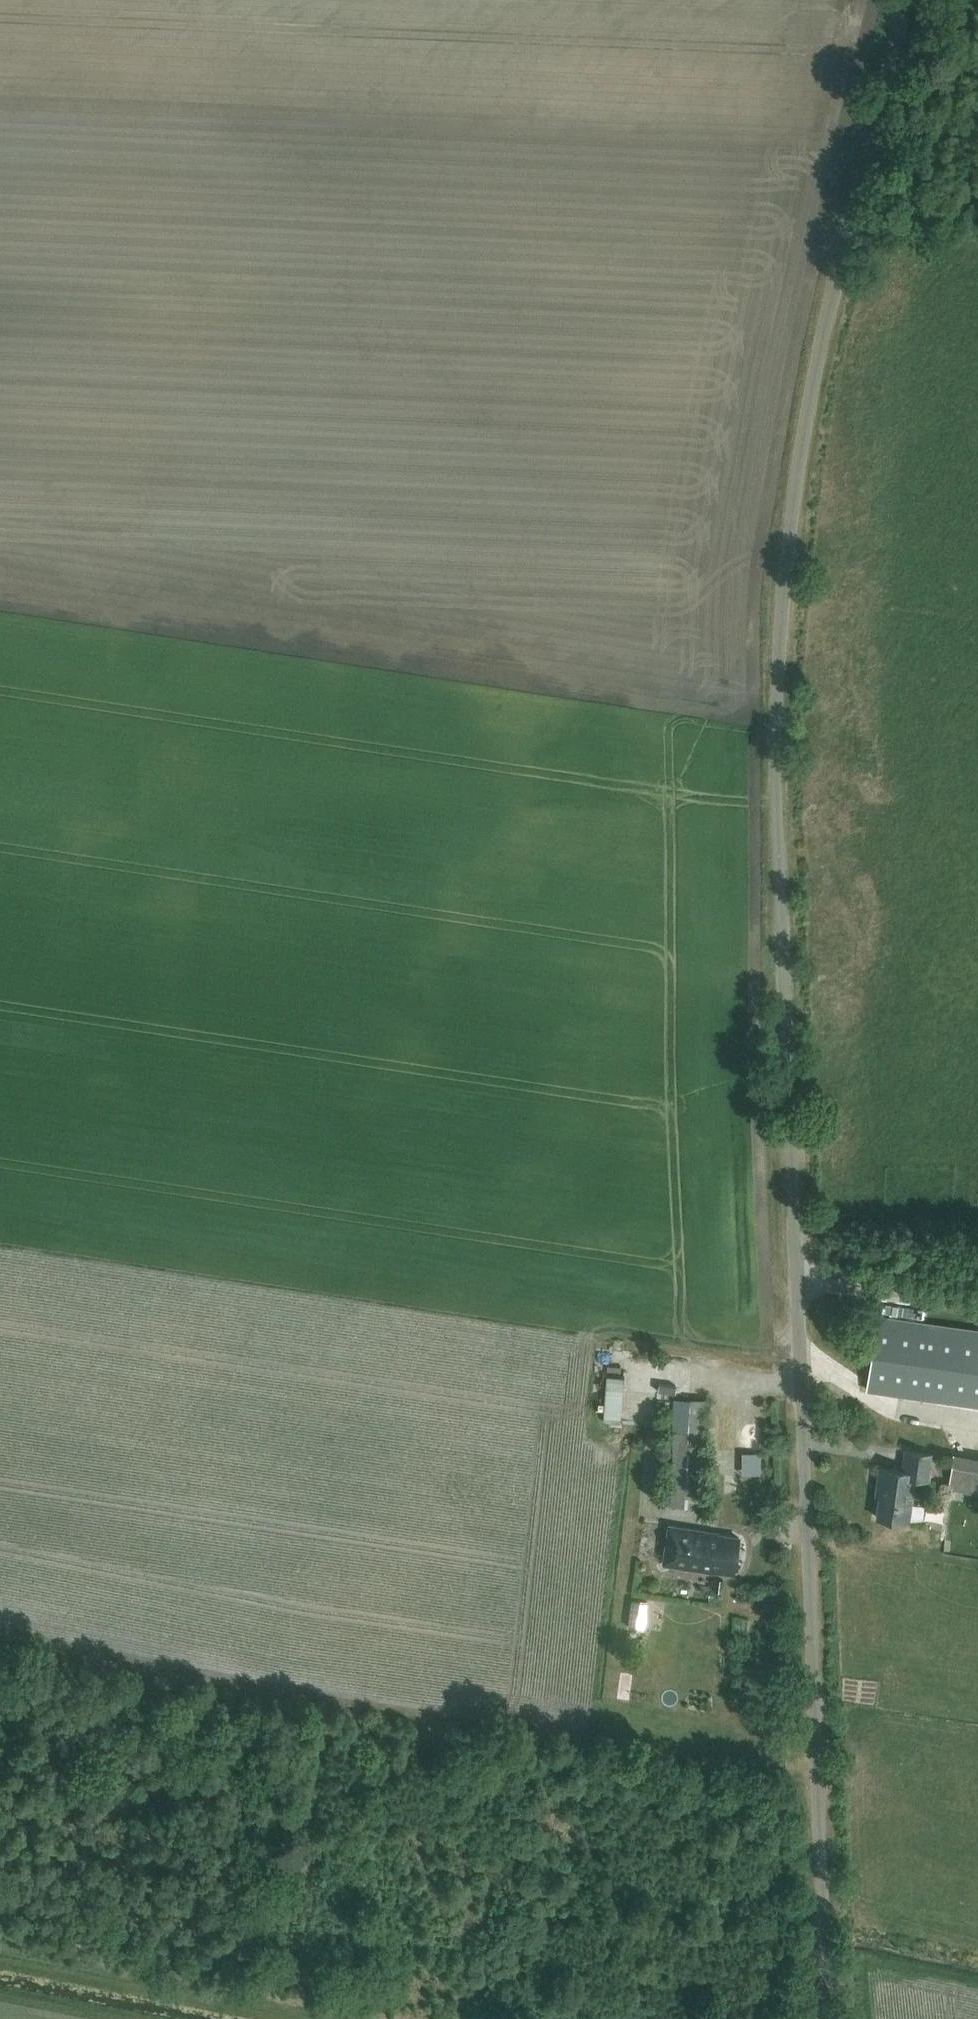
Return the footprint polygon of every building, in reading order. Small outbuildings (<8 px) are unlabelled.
[(873,1394),(977,1409),(977,1335),(884,1321),(873,1394)] [(704,1433),(707,1399),(664,1397),(661,1430),(663,1438),(664,1462),(661,1505),(703,1508),(704,1474),(705,1474),(704,1433)] [(608,1398),(608,1415),(623,1415),(623,1398),(608,1398)] [(930,1480),(933,1454),(906,1450),(904,1471),(880,1468),(878,1486),(882,1486),(877,1517),(910,1521),(916,1478),(930,1480)] [(671,1526),(665,1563),(709,1570),(709,1568),(733,1572),(738,1537),(717,1534),(716,1537),(706,1536),(707,1532),(671,1526)] [(633,1600),(628,1626),(643,1628),(647,1602),(633,1600)]
